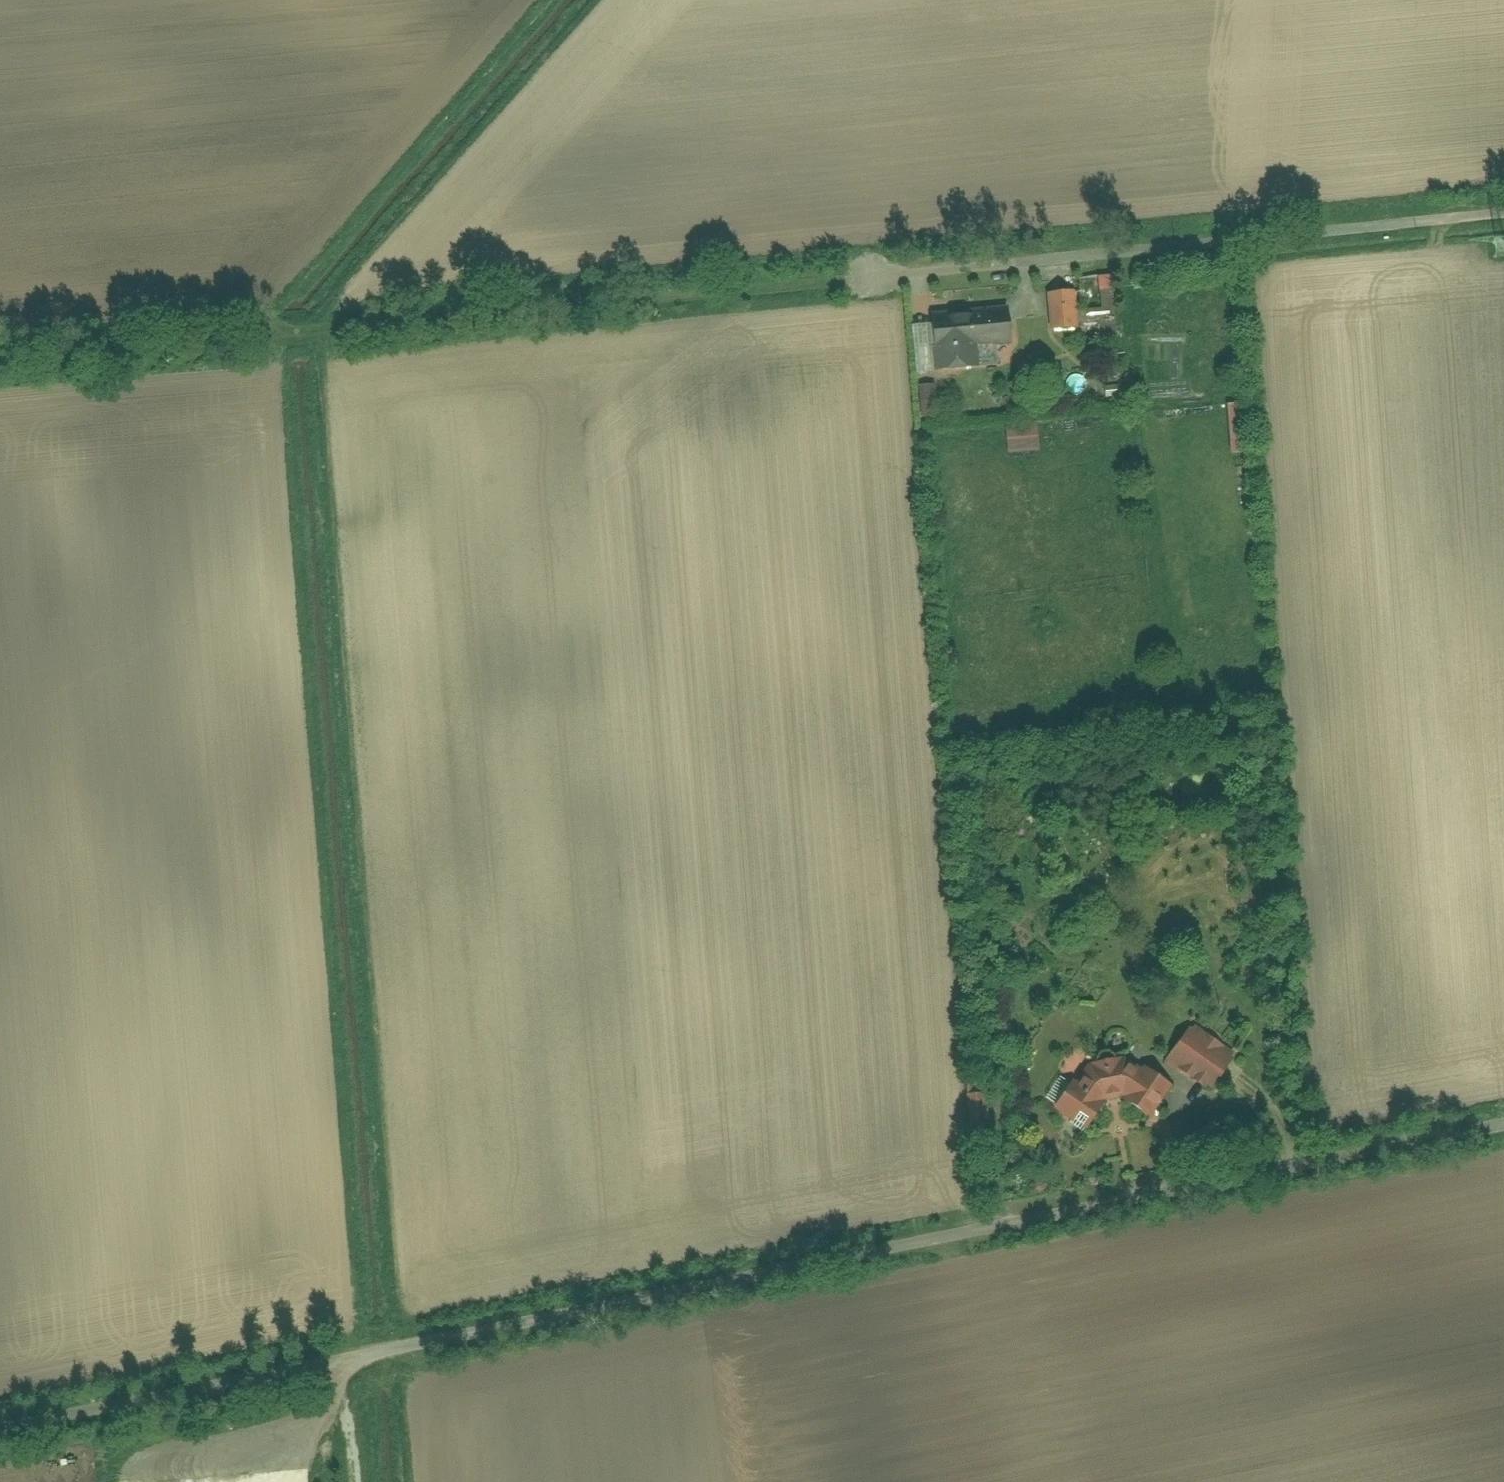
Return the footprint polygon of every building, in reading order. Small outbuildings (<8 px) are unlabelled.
[(1077,288),(1051,290),(1054,327),(1080,324),(1077,288)] [(1009,304),(927,312),(932,371),(982,366),(980,344),(1012,341),(1009,304)] [(938,382),(920,384),(924,415),(942,413),(938,382)] [(1244,402),(1225,404),(1227,454),(1246,453),(1244,402)] [(1039,420),(1008,423),(1010,447),(1041,445),(1039,420)] [(1187,1025),(1162,1063),(1209,1094),(1234,1056),(1187,1025)] [(1121,1096),(1147,1115),(1167,1087),(1147,1072),(1143,1077),(1122,1063),(1115,1065),(1113,1057),(1108,1053),(1100,1055),(1097,1061),(1098,1069),(1090,1070),(1063,1111),(1073,1118),(1070,1124),(1083,1133),(1104,1100),(1121,1096)] [(989,1138),(984,1094),(979,1084),(966,1085),(973,1148),(984,1147),(983,1139),(989,1138)]
